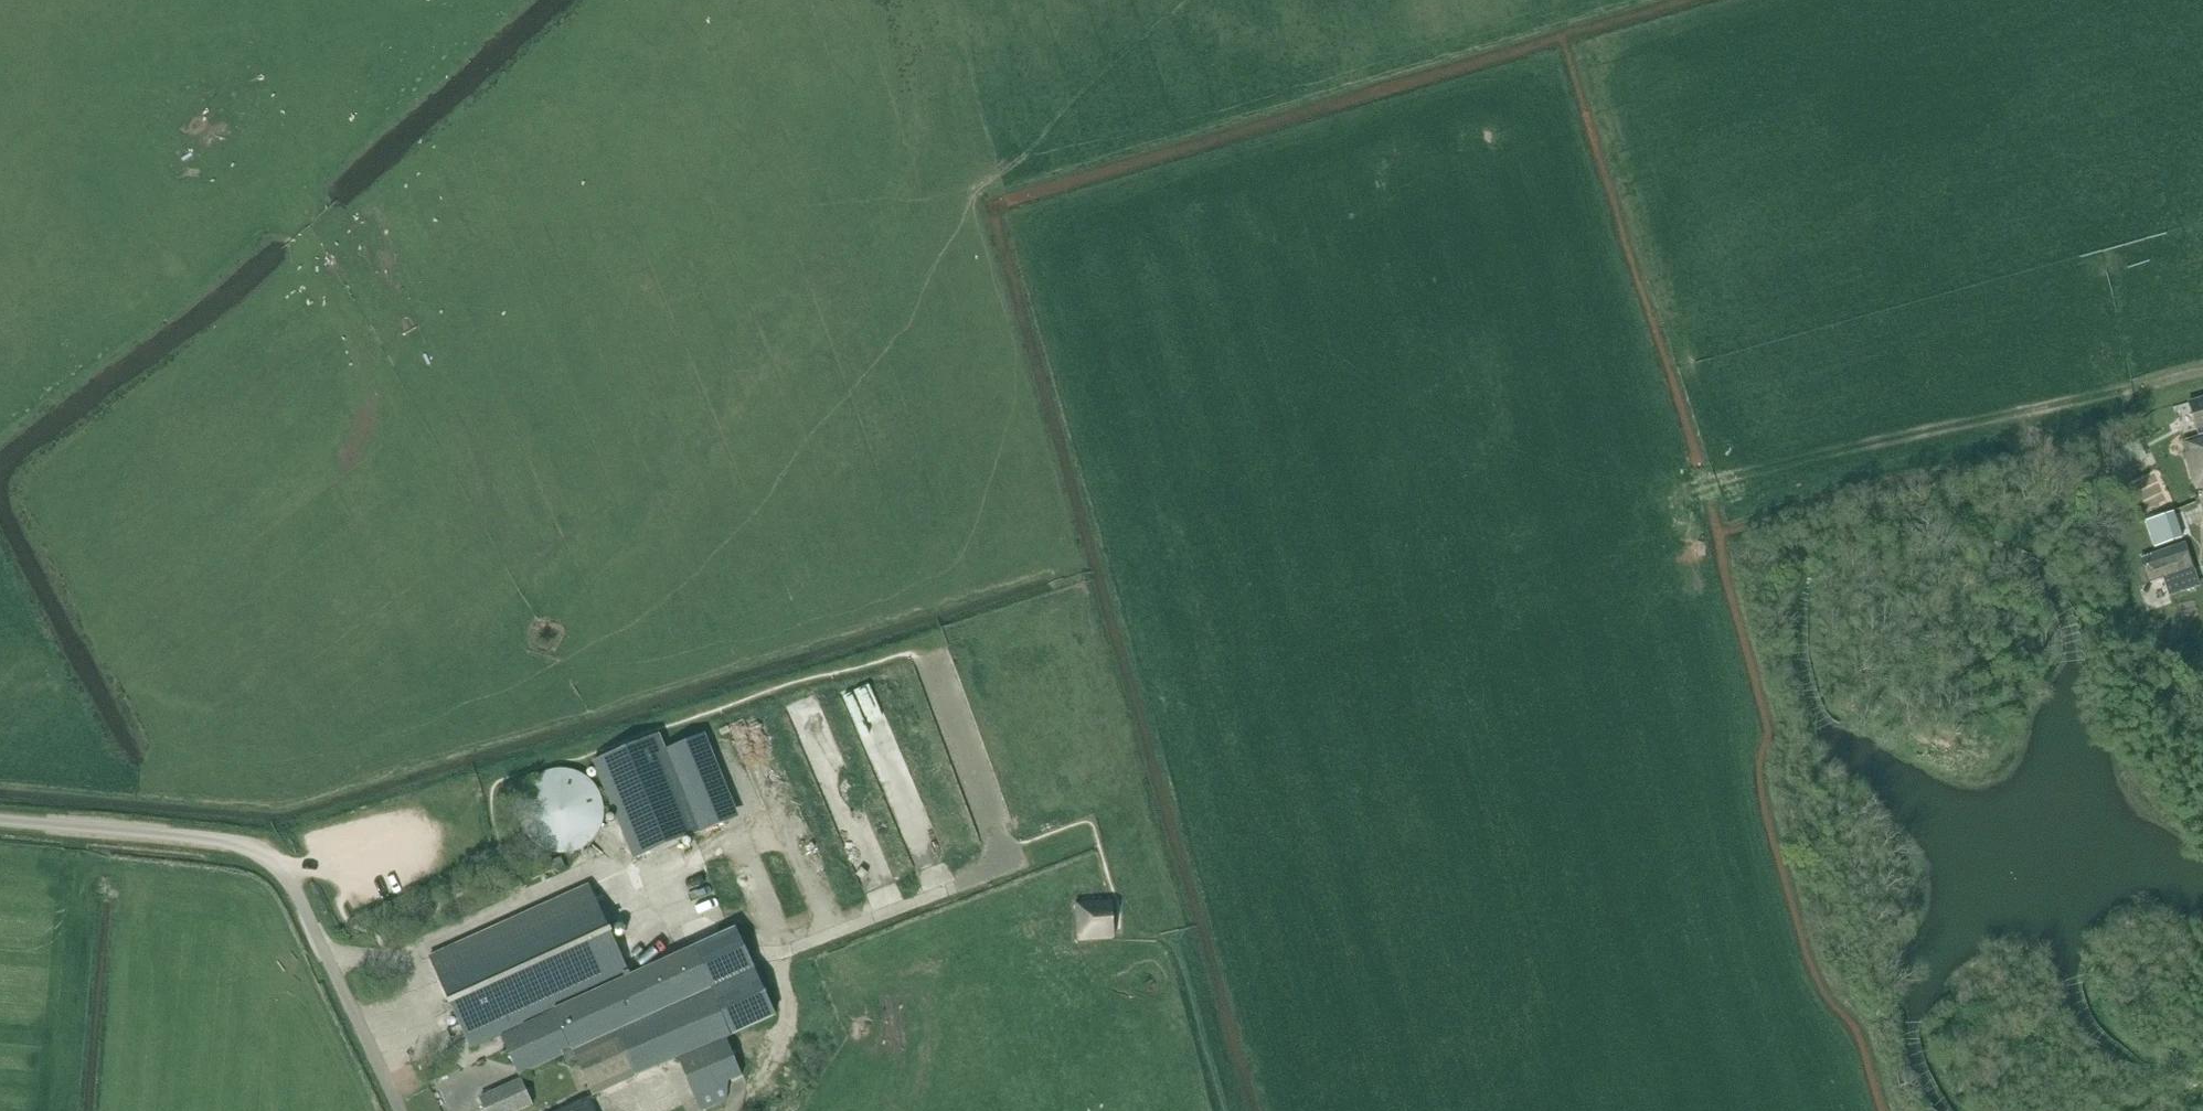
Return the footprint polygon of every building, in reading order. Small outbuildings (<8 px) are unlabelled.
[(2184,442),(2197,486),(2202,484),(2202,399),(2188,404),(2198,438),(2184,442)] [(2174,509),(2144,523),(2155,550),(2186,537),(2174,509)] [(2173,556),(2144,566),(2150,582),(2164,577),(2170,595),(2199,585),(2185,543),(2170,548),(2173,556)] [(599,790),(603,788),(633,859),(700,832),(661,734),(593,762),(598,775),(590,779),(588,777),(582,773),(576,771),(570,769),(563,769),(556,769),(550,771),(544,773),(538,777),(533,781),(529,786),(525,792),(522,798),(521,804),(520,811),(521,817),(522,824),(525,830),(528,836),(532,841),(537,845),(543,849),(549,851),(556,853),(562,853),(569,853),(575,851),(582,849),(587,846),(592,841),(597,836),(600,831),(603,824),(605,818),(605,811),(605,805),(603,798),(601,792),(599,790)] [(429,957),(472,1049),(498,1037),(501,1036),(515,1066),(520,1076),(564,1055),(568,1064),(578,1060),(593,1096),(678,1058),(701,1110),(705,1110),(728,1102),(729,1083),(713,1045),(694,998),(715,989),(697,949),(632,977),(590,884),(429,957)] [(1076,904),(1079,941),(1114,938),(1112,901),(1076,904)] [(482,1098),(488,1110),(509,1110),(532,1100),(523,1080),(507,1087),(482,1098)] [(588,1099),(563,1110),(594,1110),(588,1099)]
